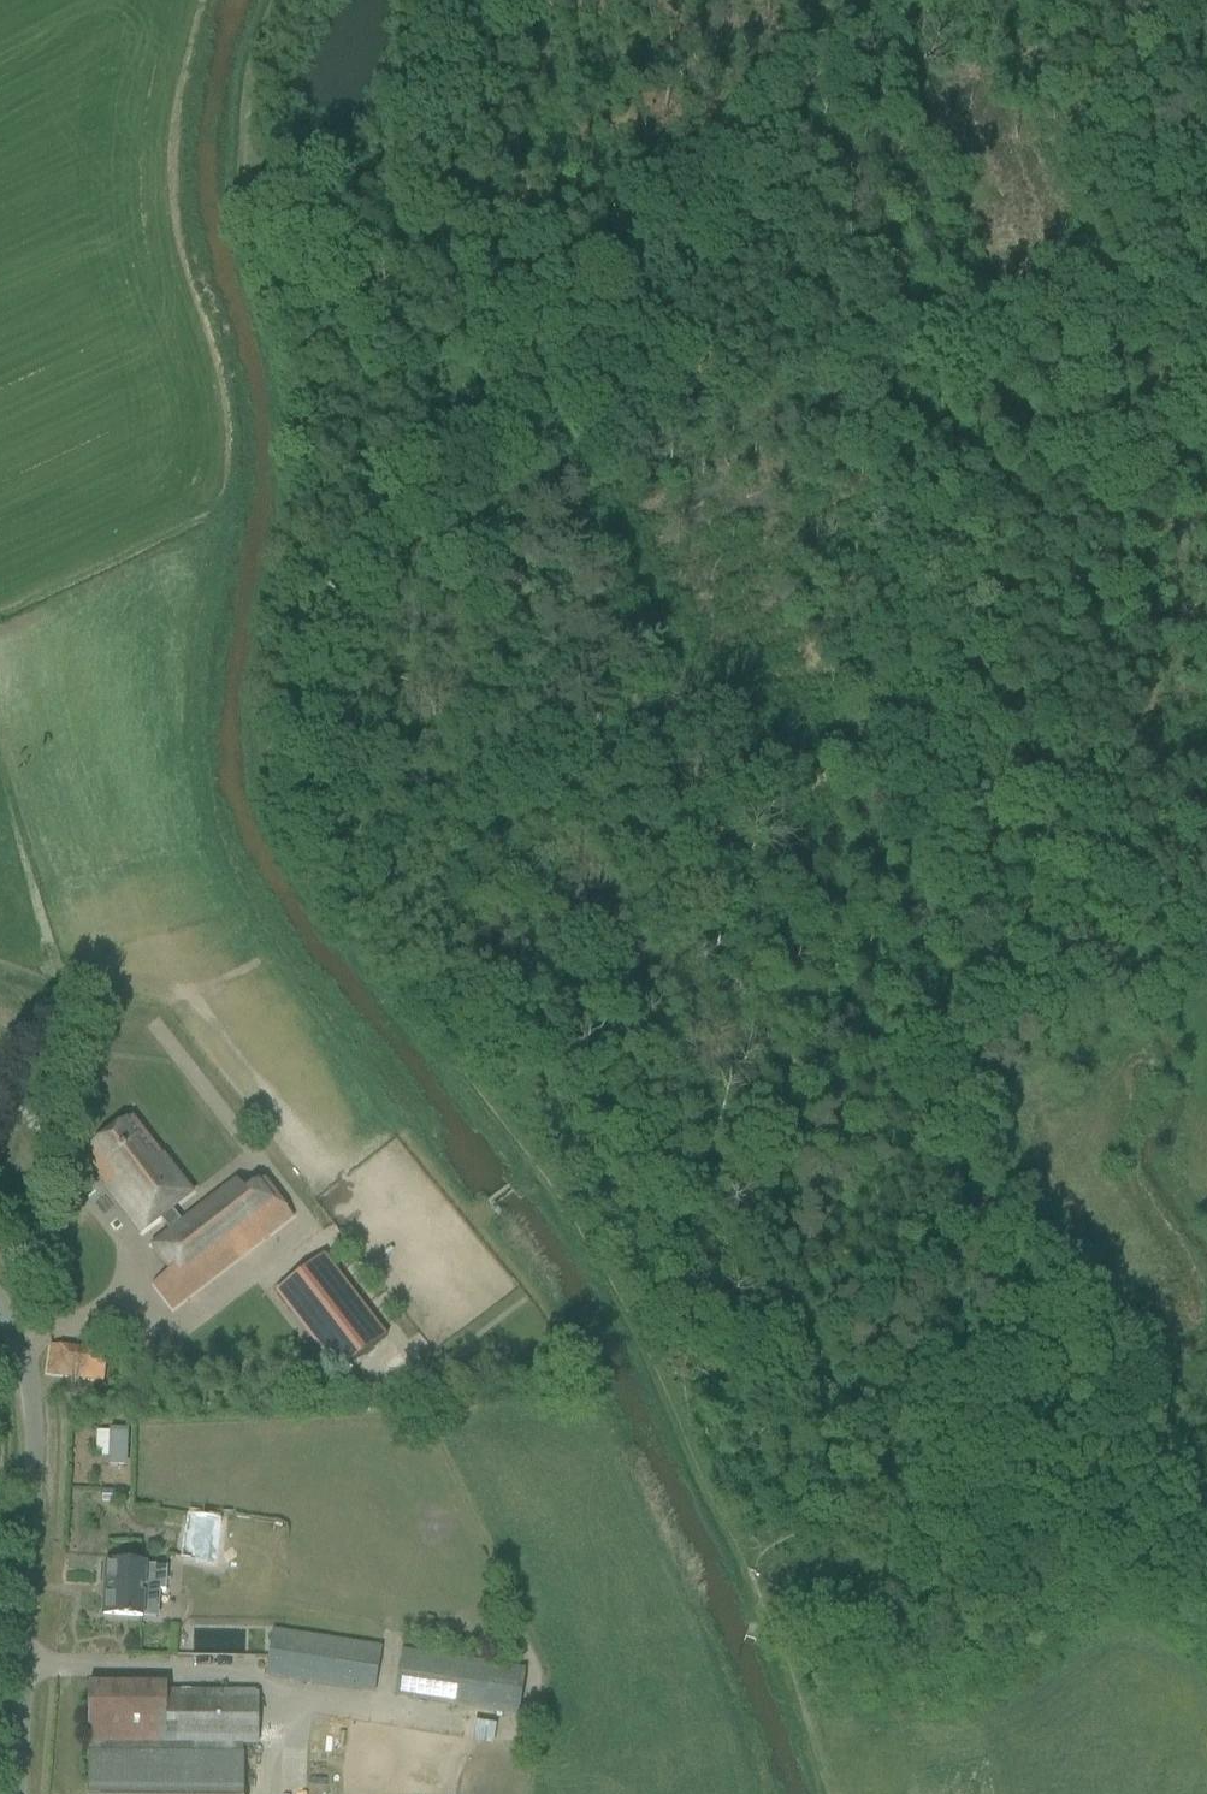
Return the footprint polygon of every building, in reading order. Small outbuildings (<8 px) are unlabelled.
[(132,1118),(100,1142),(109,1154),(107,1156),(112,1162),(114,1161),(124,1173),(106,1186),(142,1232),(160,1218),(171,1233),(153,1247),(155,1249),(157,1247),(194,1294),(293,1218),(264,1180),(245,1194),(236,1183),(182,1225),(170,1210),(191,1194),(132,1118)] [(323,1255),(276,1292),(340,1374),(387,1338),(323,1255)] [(46,1373),(70,1376),(104,1381),(108,1352),(51,1344),(46,1373)] [(127,1465),(128,1431),(111,1430),(110,1464),(127,1465)] [(123,1503),(123,1491),(103,1490),(103,1502),(123,1503)] [(187,1515),(180,1558),(216,1564),(223,1521),(187,1515)] [(103,1615),(127,1617),(158,1618),(160,1594),(166,1594),(167,1567),(106,1564),(103,1615)] [(270,1630),(264,1677),(374,1695),(381,1647),(270,1630)] [(400,1650),(393,1697),(517,1718),(525,1670),(400,1650)] [(243,1744),(258,1744),(258,1693),(166,1692),(166,1685),(88,1684),(87,1793),(242,1793),(243,1744)]
